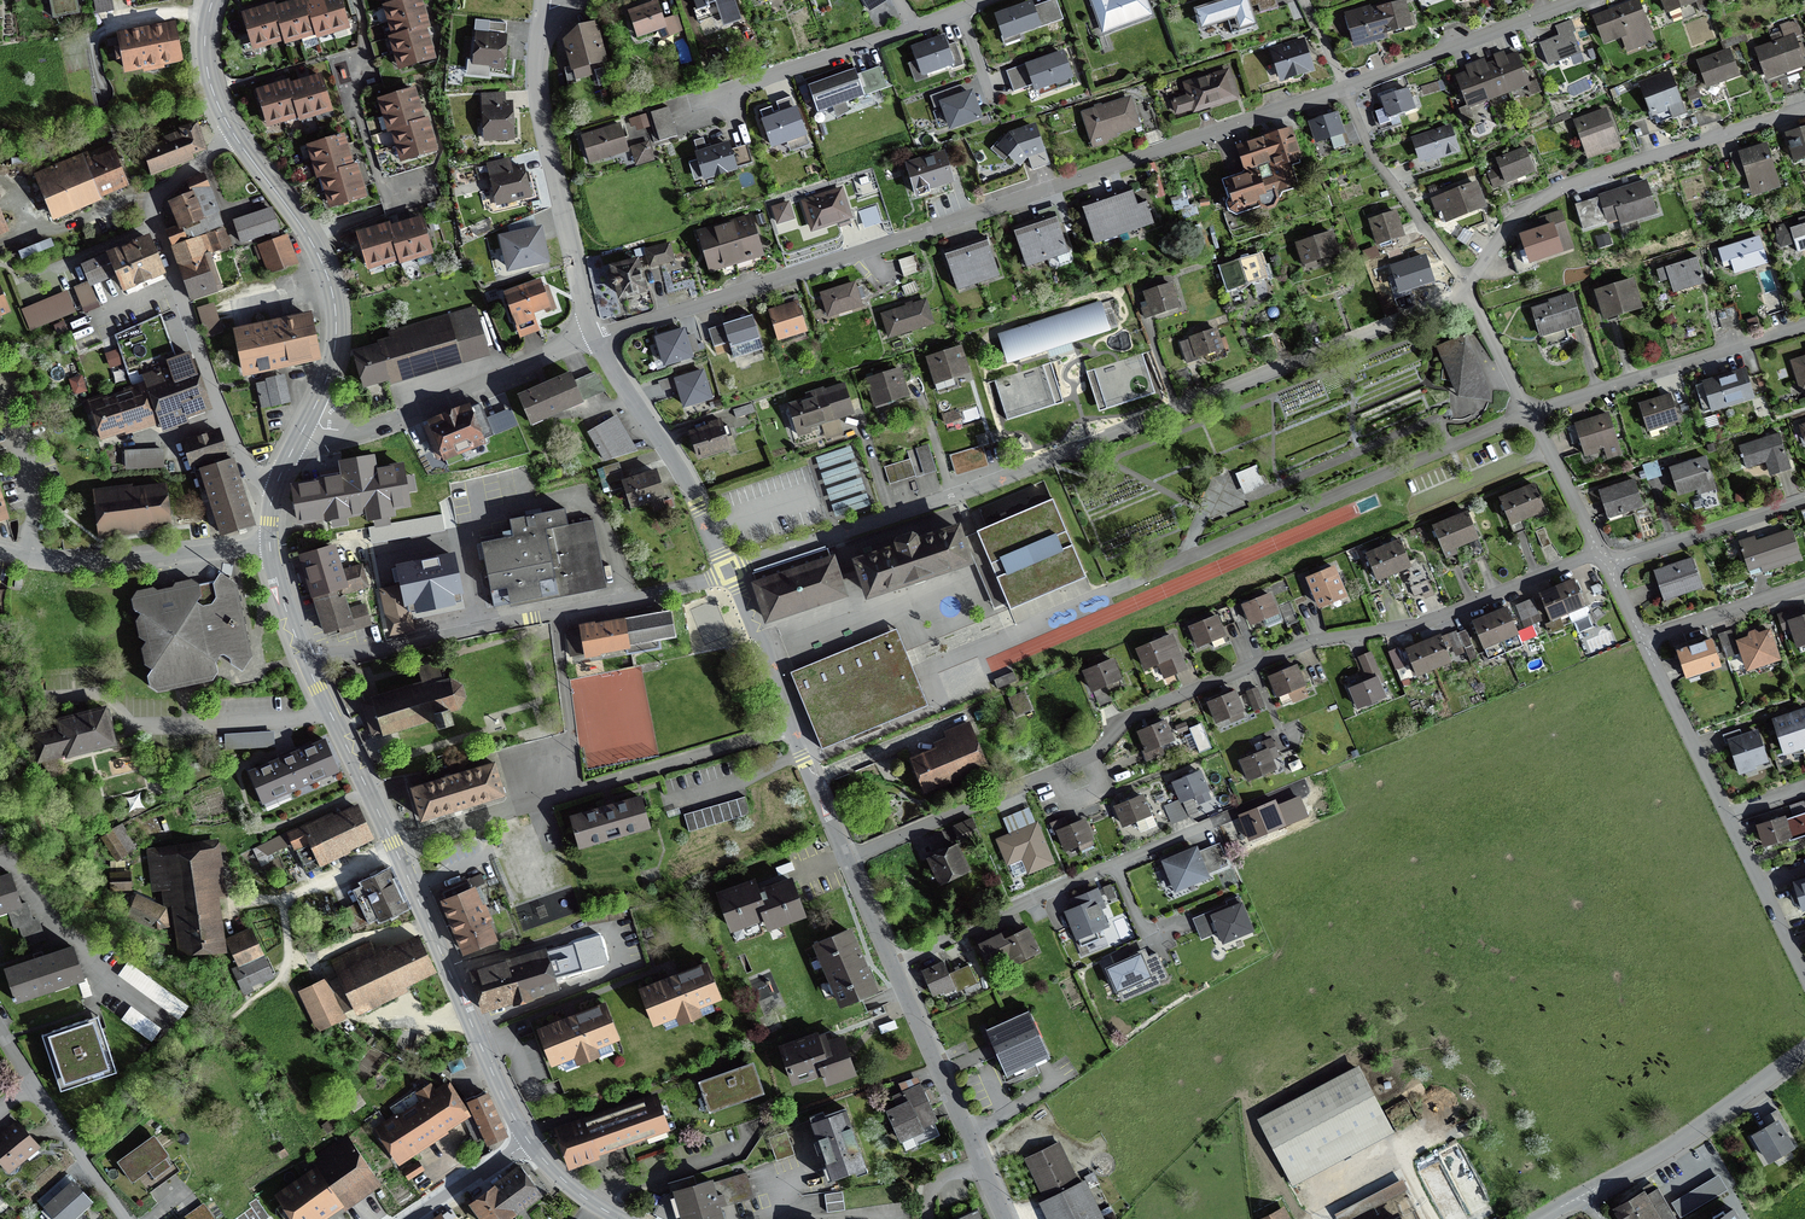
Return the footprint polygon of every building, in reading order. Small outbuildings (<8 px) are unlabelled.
[(51,15),(78,11),(76,0),(49,0),(51,15)] [(305,4),(304,0),(294,3),(289,5),(285,6),(273,10),(273,8),(264,10),(258,12),(255,13),(242,17),(251,46),(282,37),(283,40),(314,31),(315,35),(347,26),(339,0),(318,0),(305,4)] [(389,6),(398,37),(395,39),(404,67),(433,58),(429,48),(428,45),(427,39),(424,30),(428,28),(424,16),(423,12),(421,7),(419,0),(390,0),(392,5),(389,6)] [(698,12),(719,6),(726,25),(739,21),(732,0),(694,0),(698,12)] [(869,9),(885,0),(864,0),(869,9)] [(995,14),(1004,37),(1042,23),(1033,0),(1031,0),(995,14)] [(1101,35),(1151,17),(1145,0),(1089,0),(1101,35)] [(1196,11),(1202,30),(1236,19),(1240,31),(1256,25),(1250,7),(1248,0),(1231,0),(1196,11)] [(1250,7),(1258,5),(1260,11),(1277,5),(1275,0),(1248,0),(1250,7)] [(1406,0),(1377,8),(1384,36),(1387,35),(1413,28),(1413,26),(1416,25),(1413,12),(1409,13),(1406,0)] [(1592,16),(1603,46),(1621,39),(1626,52),(1655,42),(1640,0),(1634,0),(1592,16)] [(1666,16),(1696,4),(1695,1),(1695,0),(1660,0),(1666,16)] [(1706,0),(1698,0),(1695,1),(1696,4),(1700,13),(1710,9),(1706,0)] [(656,3),(628,13),(639,42),(667,31),(656,3)] [(1344,12),(1354,49),(1389,40),(1387,35),(1384,36),(1377,8),(1376,4),(1344,12)] [(886,20),(883,11),(867,16),(870,25),(886,20)] [(1559,35),(1539,43),(1548,67),(1559,63),(1561,67),(1572,63),(1574,66),(1585,61),(1573,33),(1576,32),(1571,19),(1555,26),(1559,35)] [(1772,42),(1754,48),(1759,63),(1766,82),(1768,81),(1769,83),(1783,78),(1783,76),(1787,74),(1788,77),(1803,72),(1803,69),(1804,68),(1804,65),(1803,58),(1804,57),(1804,51),(1804,48),(1802,42),(1798,43),(1796,38),(1802,36),(1797,20),(1779,26),(1781,31),(1770,35),(1772,42)] [(176,22),(116,34),(119,48),(114,49),(116,63),(122,62),(124,75),(143,71),(144,74),(165,70),(164,67),(184,64),(176,22)] [(506,24),(483,22),(482,30),(505,33),(506,24)] [(571,71),(606,62),(596,25),(563,42),(571,71)] [(944,33),(910,45),(920,74),(954,62),(944,33)] [(505,40),(476,37),(473,66),(502,69),(505,40)] [(1304,41),(1270,51),(1279,80),(1312,70),(1304,41)] [(1730,48),(1696,60),(1706,90),(1741,77),(1730,48)] [(1506,56),(1504,51),(1493,55),(1495,60),(1491,62),(1486,64),(1484,59),(1465,66),(1467,71),(1463,73),(1455,76),(1466,106),(1459,109),(1464,122),(1474,118),(1471,109),(1528,88),(1531,96),(1541,92),(1536,80),(1529,82),(1518,52),(1512,54),(1506,56)] [(1062,52),(1027,64),(1035,89),(1071,77),(1062,52)] [(855,69),(809,84),(818,110),(864,94),(855,69)] [(1229,71),(1183,84),(1187,98),(1174,102),(1178,115),(1191,111),(1192,114),(1237,101),(1229,71)] [(1670,71),(1638,82),(1651,118),(1669,112),(1672,120),(1687,115),(1670,71)] [(298,113),(299,118),(330,108),(321,77),(312,80),(307,82),(303,83),(290,87),(288,82),(279,85),(272,87),(269,88),(257,91),(266,122),(298,113)] [(1446,89),(1443,80),(1421,87),(1424,97),(1446,89)] [(1406,89),(1380,97),(1387,121),(1413,112),(1406,89)] [(1698,97),(1696,89),(1685,93),(1687,100),(1698,97)] [(432,139),(431,136),(430,131),(426,119),(422,120),(419,109),(418,104),(416,100),(413,90),(383,99),(393,129),(397,127),(407,159),(436,150),(432,139)] [(971,90),(940,100),(948,127),(980,117),(971,90)] [(503,96),(481,96),(482,142),(512,142),(511,113),(503,113),(503,96)] [(1132,99),(1082,114),(1092,147),(1116,140),(1115,134),(1140,127),(1132,99)] [(797,106),(762,118),(771,144),(806,133),(797,106)] [(676,136),(667,108),(649,114),(658,142),(676,136)] [(1605,110),(1574,121),(1587,158),(1618,148),(1605,110)] [(1339,114),(1311,124),(1318,146),(1347,137),(1339,114)] [(646,115),(629,120),(631,125),(635,124),(637,128),(649,125),(646,115)] [(1564,116),(1548,123),(1551,129),(1567,122),(1564,116)] [(183,142),(144,155),(150,173),(192,159),(190,152),(203,148),(194,122),(178,128),(183,142)] [(997,144),(1019,165),(1027,157),(1046,151),(1036,122),(1009,130),(997,144)] [(620,126),(581,137),(589,163),(627,152),(620,126)] [(1292,127),(1237,145),(1246,174),(1225,181),(1232,202),(1228,203),(1233,219),(1261,209),(1270,214),(1279,211),(1282,204),(1280,196),(1299,190),(1292,169),(1305,165),(1292,127)] [(1785,133),(1794,164),(1804,161),(1804,128),(1785,133)] [(1449,130),(1411,142),(1418,165),(1457,153),(1449,130)] [(321,176),(325,175),(334,206),(364,197),(360,184),(359,181),(358,177),(355,166),(351,167),(347,155),(346,151),(345,148),(342,136),(312,145),(321,176)] [(703,138),(694,141),(697,149),(706,146),(703,138)] [(648,144),(631,149),(636,167),(653,162),(648,144)] [(698,153),(696,154),(698,160),(704,178),(705,181),(737,171),(736,169),(752,163),(747,146),(730,150),(728,144),(712,149),(698,153)] [(1767,144),(1730,154),(1737,179),(1746,177),(1752,197),(1780,190),(1767,144)] [(1487,175),(1492,189),(1534,173),(1524,148),(1495,160),(1499,170),(1487,175)] [(944,151),(905,163),(915,196),(930,192),(929,188),(953,180),(944,151)] [(112,154),(87,164),(84,156),(35,176),(53,219),(99,200),(98,196),(125,185),(112,154)] [(508,162),(487,166),(494,206),(529,200),(524,176),(511,178),(508,162)] [(194,196),(172,205),(183,230),(221,215),(205,176),(188,183),(194,196)] [(1476,182),(1434,197),(1444,224),(1486,209),(1476,182)] [(1645,183),(1598,197),(1605,222),(1618,219),(1619,223),(1654,213),(1645,183)] [(844,191),(801,204),(810,233),(853,219),(844,191)] [(1095,243),(1119,234),(1151,223),(1143,203),(1135,206),(1130,191),(1120,194),(1107,199),(1096,202),(1083,207),(1095,243)] [(274,210),(236,222),(242,244),(281,232),(274,210)] [(9,232),(0,211),(0,235),(9,232)] [(1542,226),(1520,233),(1529,262),(1571,249),(1559,212),(1539,219),(1542,226)] [(1395,213),(1368,220),(1375,244),(1402,236),(1395,213)] [(711,229),(697,233),(709,272),(736,263),(763,255),(750,216),(735,221),(724,225),(711,229)] [(378,228),(374,230),(371,231),(358,235),(368,265),(399,255),(400,258),(431,249),(421,218),(410,222),(407,223),(402,224),(391,228),(390,225),(378,228)] [(1026,228),(1014,231),(1026,266),(1047,259),(1068,252),(1060,228),(1057,218),(1036,224),(1026,228)] [(1773,227),(1778,246),(1791,242),(1794,250),(1804,247),(1804,222),(1788,226),(1787,223),(1773,227)] [(509,269),(550,259),(541,224),(500,234),(509,269)] [(226,230),(209,236),(216,254),(232,248),(226,230)] [(1331,233),(1295,244),(1301,265),(1337,254),(1331,233)] [(145,236),(81,263),(90,282),(116,272),(123,290),(161,274),(145,236)] [(200,236),(172,247),(192,301),(220,290),(200,236)] [(288,236),(258,247),(269,275),(298,264),(288,236)] [(1756,236),(1717,248),(1721,262),(1729,260),(1732,272),(1764,262),(1756,236)] [(966,247),(945,254),(949,266),(956,289),(977,282),(998,275),(990,250),(987,241),(966,247)] [(670,245),(645,252),(649,267),(674,260),(670,245)] [(1257,255),(1220,267),(1228,290),(1264,278),(1257,255)] [(902,274),(903,277),(919,273),(917,264),(914,256),(898,261),(900,265),(901,269),(902,274)] [(1694,256),(1654,268),(1659,282),(1666,280),(1670,292),(1701,282),(1694,256)] [(637,257),(608,264),(616,298),(645,291),(637,257)] [(1630,277),(1590,289),(1599,319),(1639,307),(1630,277)] [(906,296),(917,290),(913,283),(902,288),(906,296)] [(88,284),(74,289),(81,308),(95,303),(88,284)] [(855,284),(820,296),(829,320),(863,309),(855,284)] [(538,285),(503,297),(517,340),(535,334),(530,319),(548,313),(538,285)] [(1171,286),(1145,293),(1148,303),(1142,305),(1145,316),(1177,307),(1171,286)] [(73,312),(65,292),(21,310),(29,330),(73,312)] [(1528,308),(1537,337),(1578,323),(1568,293),(1546,299),(1547,301),(1528,308)] [(806,331),(796,302),(769,311),(778,339),(806,331)] [(927,302),(881,316),(889,341),(934,327),(927,302)] [(1098,303),(1002,335),(1006,347),(1010,359),(1011,362),(1046,350),(1059,346),(1071,342),(1107,330),(1107,329),(1117,326),(1116,323),(1111,309),(1101,312),(1099,305),(1098,303)] [(212,304),(197,309),(206,337),(221,332),(212,304)] [(389,344),(351,356),(362,390),(389,382),(391,388),(490,357),(475,308),(386,335),(389,344)] [(308,313),(233,329),(243,373),(317,357),(308,313)] [(160,315),(118,333),(128,365),(173,348),(160,315)] [(1321,332),(1314,315),(1303,320),(1309,337),(1321,332)] [(752,316),(707,330),(712,347),(728,342),(732,357),(762,348),(752,316)] [(664,362),(690,354),(683,329),(656,337),(664,362)] [(1214,331),(1189,339),(1195,357),(1220,349),(1214,331)] [(1286,348),(1280,333),(1269,338),(1275,352),(1286,348)] [(1451,377),(1477,364),(1463,336),(1438,349),(1451,377)] [(959,348),(930,358),(937,381),(967,372),(959,348)] [(1154,394),(1155,393),(1153,385),(1142,354),(1141,354),(1118,362),(1106,365),(1094,369),(1094,370),(1096,375),(1106,409),(1154,394)] [(1790,360),(1800,391),(1804,389),(1804,355),(1790,360)] [(1084,364),(1087,372),(1094,370),(1094,369),(1106,365),(1104,357),(1084,364)] [(146,378),(148,385),(162,424),(164,432),(206,418),(205,415),(213,412),(197,363),(172,372),(171,369),(146,378)] [(1487,385),(1477,364),(1451,377),(1460,397),(1489,400),(1489,397),(1487,385)] [(996,381),(995,381),(1006,418),(1055,403),(1045,372),(1043,365),(1019,373),(1008,377),(996,381)] [(684,404),(709,395),(701,370),(675,379),(684,404)] [(568,371),(516,393),(529,423),(581,401),(568,371)] [(900,371),(866,380),(875,410),(909,400),(900,371)] [(1190,385),(1185,372),(1179,374),(1184,387),(1190,385)] [(1741,372),(1704,383),(1712,408),(1748,396),(1741,372)] [(289,400),(283,377),(256,383),(261,407),(289,400)] [(148,385),(91,405),(104,443),(162,424),(148,385)] [(809,405),(790,410),(798,440),(813,436),(812,431),(854,420),(845,392),(825,397),(823,391),(807,396),(809,405)] [(1667,395),(1637,404),(1645,429),(1675,420),(1667,395)] [(468,403),(425,420),(439,457),(482,440),(468,403)] [(753,413),(751,405),(733,411),(736,419),(753,413)] [(957,411),(943,415),(946,423),(960,419),(957,411)] [(1605,413),(1572,423),(1581,453),(1600,447),(1604,457),(1617,453),(1605,413)] [(604,460),(635,450),(614,417),(587,433),(604,460)] [(721,430),(690,440),(699,465),(729,454),(721,430)] [(185,442),(191,464),(225,453),(218,432),(204,436),(185,442)] [(1776,434),(1736,446),(1742,466),(1763,460),(1768,474),(1787,468),(1776,434)] [(910,460),(884,469),(890,486),(935,471),(927,447),(908,453),(910,460)] [(979,447),(951,455),(956,473),(985,464),(982,456),(979,447)] [(850,448),(815,459),(819,469),(853,459),(850,448)] [(127,451),(124,451),(125,471),(164,469),(164,449),(136,451),(136,461),(127,462),(127,451)] [(136,461),(136,451),(127,451),(127,462),(136,461)] [(225,458),(197,466),(222,533),(242,527),(254,523),(230,456),(225,458)] [(1703,457),(1666,468),(1673,493),(1693,487),(1695,494),(1713,488),(1703,457)] [(334,518),(409,504),(402,466),(375,471),(373,458),(342,463),(345,476),(327,479),(334,518)] [(855,464),(820,474),(824,485),(858,474),(855,464)] [(1257,465),(1241,471),(1249,491),(1265,485),(1257,465)] [(653,466),(621,477),(631,505),(663,494),(653,466)] [(860,480),(826,490),(829,501),(864,490),(860,480)] [(322,481),(290,487),(297,522),(328,516),(322,481)] [(1632,481),(1596,492),(1604,516),(1639,505),(1632,481)] [(1510,496),(1500,500),(1510,525),(1527,519),(1544,512),(1534,487),(1525,490),(1517,493),(1510,496)] [(166,488),(96,496),(99,531),(170,523),(166,488)] [(8,517),(0,491),(0,520),(8,517)] [(866,496),(831,507),(835,517),(869,507),(866,496)] [(977,531),(978,533),(1008,603),(1008,604),(1010,609),(1086,577),(1083,571),(1053,498),(1052,499),(987,527),(977,531)] [(513,536),(481,542),(486,566),(481,573),(484,586),(490,590),(494,607),(606,584),(593,519),(568,525),(565,508),(509,519),(513,536)] [(1445,522),(1433,526),(1443,553),(1460,546),(1476,539),(1466,513),(1458,516),(1449,520),(1445,522)] [(358,523),(332,530),(334,540),(361,533),(358,523)] [(863,575),(869,593),(918,577),(968,561),(957,528),(918,541),(916,535),(912,533),(897,538),(895,543),(897,549),(858,561),(859,563),(861,569),(863,575)] [(1544,530),(1536,533),(1541,548),(1549,545),(1544,530)] [(1751,536),(1736,541),(1745,568),(1758,564),(1760,571),(1798,559),(1788,530),(1753,541),(1751,536)] [(1377,550),(1366,555),(1376,580),(1393,574),(1409,567),(1399,541),(1391,545),(1383,548),(1377,550)] [(346,608),(342,595),(367,587),(359,564),(340,570),(333,547),(303,557),(309,574),(321,612),(326,631),(337,628),(339,632),(368,623),(362,603),(346,608)] [(755,581),(750,582),(763,621),(773,618),(845,594),(841,582),(839,575),(837,569),(832,555),(830,556),(828,550),(826,550),(755,574),(754,575),(755,581)] [(408,603),(460,591),(452,556),(400,568),(404,585),(408,603)] [(1688,558),(1650,571),(1661,601),(1699,587),(1688,558)] [(1344,597),(1333,568),(1306,579),(1318,607),(1344,597)] [(219,573),(216,579),(220,581),(220,582),(224,581),(226,578),(219,573)] [(220,581),(216,579),(215,581),(198,585),(191,580),(175,583),(173,588),(157,591),(152,588),(137,591),(132,599),(134,609),(141,613),(136,621),(140,636),(147,641),(142,648),(145,664),(153,668),(148,676),(150,685),(158,691),(175,687),(196,683),(212,679),(217,671),(215,661),(220,654),(222,651),(226,650),(229,650),(233,652),(235,650),(236,648),(239,650),(247,648),(249,645),(236,584),(226,578),(224,581),(220,582),(220,581)] [(1551,589),(1539,595),(1550,622),(1567,614),(1584,607),(1573,580),(1563,584),(1556,587),(1551,589)] [(404,585),(381,590),(390,631),(414,626),(408,603),(404,585)] [(1278,612),(1269,591),(1241,604),(1249,624),(1278,612)] [(1524,628),(1532,625),(1540,622),(1531,600),(1528,601),(1523,603),(1521,604),(1515,606),(1524,628)] [(669,608),(577,623),(578,630),(565,632),(569,653),(582,651),(582,654),(624,647),(624,642),(673,633),(669,608)] [(1484,617),(1472,622),(1483,649),(1500,642),(1517,636),(1506,608),(1498,612),(1489,615),(1484,617)] [(1225,633),(1216,613),(1188,625),(1197,646),(1225,633)] [(1787,622),(1796,648),(1804,645),(1804,616),(1787,622)] [(823,749),(929,705),(912,666),(906,651),(896,629),(796,671),(791,673),(823,749)] [(1464,631),(1457,634),(1469,663),(1476,659),(1464,631)] [(1769,631),(1735,642),(1745,672),(1779,661),(1769,631)] [(1172,632),(1135,648),(1143,667),(1158,660),(1165,675),(1186,666),(1172,632)] [(1418,647),(1404,652),(1414,676),(1432,669),(1449,661),(1440,638),(1431,641),(1422,645),(1418,647)] [(1711,640),(1676,652),(1684,677),(1719,665),(1711,640)] [(229,650),(226,650),(222,651),(220,654),(228,658),(229,664),(240,671),(246,661),(250,656),(249,645),(247,648),(239,650),(236,648),(235,650),(233,652),(229,650)] [(1397,650),(1389,653),(1395,668),(1403,664),(1397,650)] [(1385,697),(1367,656),(1356,661),(1365,681),(1347,689),(1356,709),(1385,697)] [(1119,678),(1111,657),(1082,670),(1091,690),(1119,678)] [(381,729),(383,734),(435,719),(438,728),(453,723),(450,711),(458,709),(465,697),(462,685),(450,678),(443,681),(437,662),(428,665),(418,668),(422,682),(371,698),(374,706),(377,717),(381,729)] [(1305,685),(1297,664),(1268,676),(1277,697),(1305,685)] [(1017,680),(1014,672),(994,680),(998,688),(1017,680)] [(1244,709),(1235,689),(1207,701),(1215,721),(1244,709)] [(1257,689),(1247,693),(1254,710),(1263,706),(1257,689)] [(1023,691),(1007,698),(1015,716),(1031,709),(1023,691)] [(36,733),(33,734),(39,759),(66,752),(67,755),(114,743),(108,719),(108,718),(105,709),(59,720),(61,727),(36,733)] [(1790,715),(1786,716),(1772,721),(1783,755),(1801,749),(1804,748),(1804,711),(1794,714),(1790,715)] [(1174,738),(1165,718),(1136,730),(1145,751),(1174,738)] [(909,759),(922,789),(959,774),(961,778),(987,768),(969,723),(945,733),(949,742),(909,759)] [(1755,730),(1725,740),(1735,773),(1766,763),(1755,730)] [(226,749),(275,746),(274,731),(249,733),(225,735),(226,749)] [(262,801),(264,800),(310,781),(314,779),(337,769),(325,740),(282,759),(250,772),(262,801)] [(1276,767),(1267,747),(1238,759),(1247,779),(1276,767)] [(448,777),(412,788),(422,819),(458,808),(504,794),(494,763),(448,777)] [(1210,789),(1201,769),(1172,781),(1180,800),(1181,802),(1183,801),(1210,789)] [(1151,814),(1142,793),(1113,805),(1122,826),(1151,814)] [(610,804),(569,817),(579,849),(648,828),(639,796),(610,804)] [(749,814),(744,797),(683,815),(688,832),(749,814)] [(1180,800),(1173,803),(1180,820),(1189,816),(1183,801),(1181,802),(1180,800)] [(1285,823),(1275,800),(1239,815),(1249,838),(1285,823)] [(1173,803),(1164,807),(1171,824),(1180,820),(1173,803)] [(311,823),(288,832),(304,868),(318,861),(318,860),(334,852),(371,835),(358,808),(306,833),(304,830),(310,827),(309,824),(311,823)] [(1754,825),(1761,845),(1786,837),(1787,840),(1804,834),(1804,812),(1782,820),(1781,816),(1754,825)] [(980,836),(972,819),(954,827),(961,844),(980,836)] [(1094,840),(1085,820),(1056,832),(1065,852),(1094,840)] [(1030,871),(1052,862),(1036,824),(1028,828),(999,841),(1008,862),(1023,855),(1030,871)] [(127,854),(112,831),(102,837),(117,860),(122,857),(127,854)] [(955,844),(925,858),(938,883),(968,869),(955,844)] [(165,864),(151,866),(154,886),(168,884),(169,890),(174,891),(183,953),(224,952),(209,849),(164,856),(165,864)] [(1178,888),(1209,877),(1199,850),(1168,862),(1178,888)] [(386,869),(359,882),(377,919),(403,906),(386,869)] [(0,874),(0,910),(23,902),(11,870),(0,874)] [(130,874),(110,875),(111,888),(131,888),(131,884),(130,874)] [(1791,882),(1799,909),(1804,907),(1804,878),(1791,882)] [(755,881),(716,896),(730,932),(763,920),(767,931),(806,916),(792,881),(760,893),(755,881)] [(472,884),(437,898),(459,953),(494,939),(472,884)] [(1062,911),(1074,939),(1107,924),(1097,901),(1103,898),(1098,887),(1070,899),(1074,906),(1062,911)] [(164,910),(136,897),(128,915),(155,928),(167,926),(164,910)] [(1226,943),(1254,931),(1241,903),(1213,915),(1226,943)] [(1004,930),(977,942),(987,963),(1008,953),(1012,962),(1038,949),(1027,926),(1007,935),(1004,930)] [(851,930),(812,946),(839,1007),(877,991),(851,930)] [(225,942),(247,987),(270,975),(248,931),(225,942)] [(367,943),(330,960),(338,975),(329,979),(344,1011),(350,1008),(353,1014),(407,989),(405,984),(432,971),(415,934),(386,948),(384,944),(370,950),(367,943)] [(545,952),(544,947),(468,969),(481,1011),(556,989),(553,978),(604,962),(596,937),(545,952)] [(74,943),(5,966),(17,1000),(85,976),(74,943)] [(1104,969),(1116,994),(1152,978),(1141,953),(1104,969)] [(942,961),(921,970),(932,995),(953,986),(955,991),(975,982),(967,965),(947,973),(942,961)] [(188,1006),(128,963),(118,977),(178,1020),(188,1006)] [(708,964),(638,990),(652,1026),(678,1017),(680,1024),(700,1016),(698,1009),(722,1000),(708,964)] [(328,977),(300,990),(318,1029),(347,1016),(344,1011),(329,979),(328,977)] [(82,998),(93,995),(88,979),(78,982),(82,998)] [(605,1004),(535,1030),(549,1067),(575,1057),(577,1064),(597,1057),(595,1050),(619,1041),(605,1004)] [(151,1042),(161,1029),(130,1007),(121,1021),(151,1042)] [(1028,1012),(985,1031),(1005,1076),(1048,1058),(1028,1012)] [(59,1089),(117,1072),(101,1017),(42,1034),(59,1089)] [(818,1033),(779,1046),(790,1080),(819,1071),(823,1083),(854,1073),(841,1034),(821,1041),(818,1033)] [(426,1036),(417,1034),(412,1052),(421,1055),(426,1036)] [(749,1061),(696,1081),(707,1110),(760,1090),(749,1061)] [(1294,1184),(1391,1131),(1360,1070),(1261,1121),(1294,1184)] [(899,1104),(886,1110),(899,1140),(924,1129),(922,1123),(934,1118),(916,1078),(899,1085),(901,1091),(895,1094),(899,1104)] [(401,1113),(424,1145),(465,1116),(443,1085),(430,1094),(423,1085),(395,1104),(401,1113)] [(471,1100),(469,1101),(469,1103),(470,1103),(474,1113),(474,1114),(475,1116),(475,1115),(480,1125),(479,1126),(480,1128),(481,1127),(487,1141),(487,1143),(496,1139),(503,1136),(498,1119),(487,1093),(471,1100)] [(586,1118),(556,1129),(568,1166),(598,1155),(597,1151),(668,1126),(659,1102),(608,1120),(605,1112),(586,1119),(586,1118)] [(843,1108),(808,1122),(830,1177),(853,1168),(855,1174),(867,1169),(843,1108)] [(1767,1116),(1773,1125),(1770,1126),(1751,1137),(1758,1148),(1762,1146),(1770,1160),(1792,1147),(1783,1133),(1788,1129),(1777,1110),(1767,1116)] [(424,1145),(401,1113),(374,1132),(397,1164),(424,1145)] [(0,1136),(0,1159),(10,1171),(40,1146),(18,1120),(0,1136)] [(170,1155),(154,1135),(119,1163),(134,1183),(170,1155)] [(272,1195),(289,1218),(316,1218),(339,1203),(342,1208),(377,1183),(343,1136),(311,1159),(315,1165),(272,1195)] [(1049,1218),(1100,1218),(1081,1181),(1076,1184),(1057,1145),(1029,1159),(1048,1198),(1041,1202),(1049,1218)] [(467,1201),(481,1218),(503,1218),(542,1191),(521,1162),(467,1201)] [(424,1170),(419,1163),(403,1173),(409,1181),(424,1170)] [(1719,1173),(1672,1201),(1681,1216),(1728,1188),(1719,1173)] [(671,1185),(673,1194),(680,1218),(719,1218),(722,1218),(719,1205),(749,1196),(742,1174),(712,1182),(710,1177),(681,1186),(680,1182),(671,1185)] [(44,1203),(58,1218),(70,1218),(92,1199),(73,1177),(44,1203)] [(1403,1177),(1336,1215),(1338,1218),(1399,1218),(1416,1210),(1404,1190),(1408,1188),(1403,1177)] [(826,1202),(827,1212),(877,1205),(908,1200),(906,1182),(825,1194),(826,1202)] [(1618,1212),(1622,1218),(1653,1218),(1654,1218),(1675,1218),(1676,1218),(1658,1188),(1655,1190),(1651,1183),(1644,1187),(1648,1194),(1618,1212)] [(664,1218),(680,1218),(673,1194),(661,1200),(654,1214),(664,1218)] [(268,1218),(256,1200),(249,1206),(252,1209),(238,1218),(266,1218),(268,1218)] [(1736,1207),(1715,1218),(1743,1218),(1736,1207)] [(977,1209),(954,1218),(982,1218),(977,1209)]
